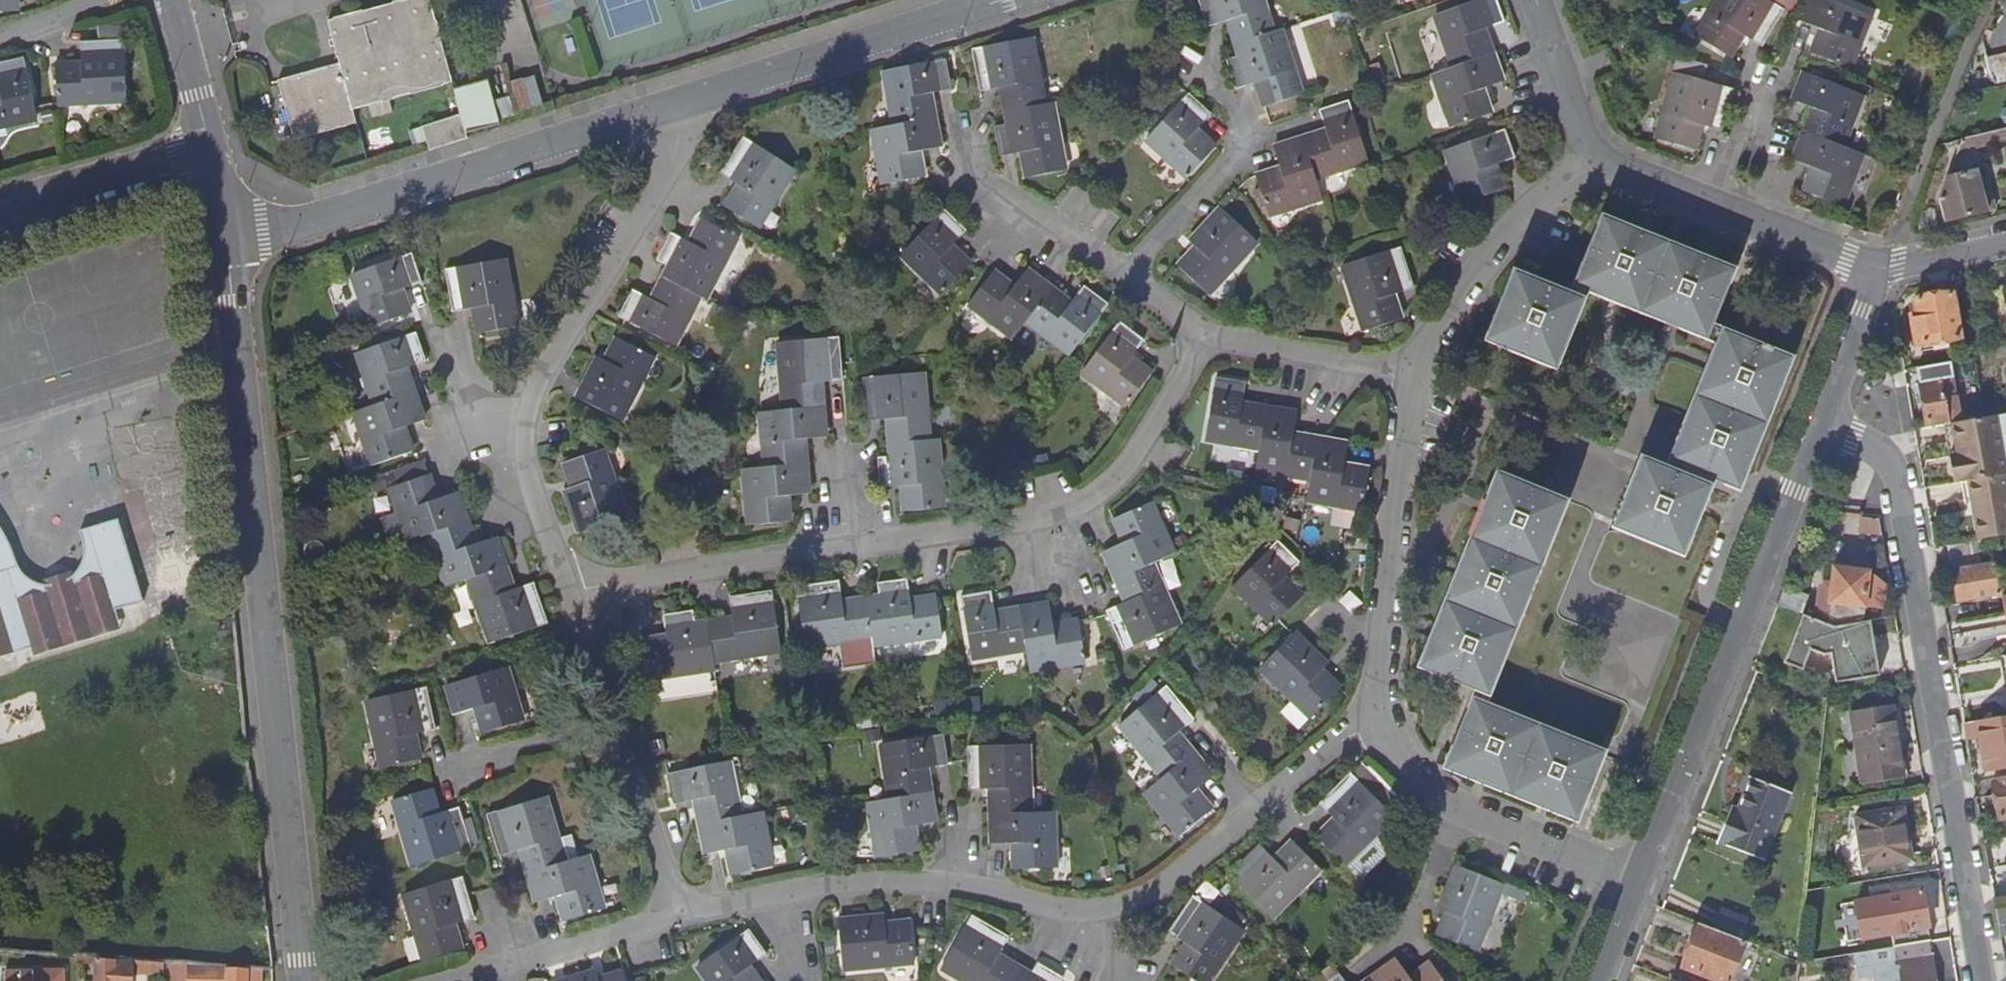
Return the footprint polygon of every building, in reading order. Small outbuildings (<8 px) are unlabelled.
[(20,0),(0,0),(0,15),(20,15),(20,0)] [(451,80),(448,70),(446,62),(438,32),(436,25),(435,19),(429,0),(402,0),(331,20),(328,21),(338,63),(279,78),(286,105),(295,139),(357,121),(354,108),(451,80)] [(1272,37),(1260,0),(1196,0),(1206,32),(1222,27),(1231,25),(1233,32),(1228,34),(1238,62),(1226,66),(1235,94),(1258,87),(1261,94),(1258,95),(1263,112),(1301,100),(1280,34),(1272,37)] [(1692,43),(1726,63),(1735,48),(1732,46),(1737,39),(1757,52),(1780,15),(1754,0),(1717,0),(1692,43)] [(1845,75),(1866,21),(1810,0),(1808,0),(1796,28),(1820,38),(1817,45),(1813,43),(1807,60),(1845,75)] [(2005,13),(2005,0),(2003,0),(1996,15),(2005,13)] [(1499,88),(1489,59),(1484,44),(1481,45),(1479,38),(1503,29),(1493,1),(1433,22),(1451,72),(1430,80),(1448,132),(1487,119),(1481,102),(1479,103),(1477,95),(1499,88)] [(1052,108),(1044,109),(1032,43),(973,53),(981,95),(1004,91),(1006,100),(1001,101),(1004,116),(1006,129),(994,131),(1000,161),(1025,156),(1026,163),(1023,164),(1026,182),(1064,175),(1052,108)] [(127,45),(84,46),(85,70),(77,70),(76,67),(59,67),(60,107),(129,105),(127,45)] [(1990,87),(2005,83),(2005,54),(1983,59),(1990,87)] [(40,122),(28,61),(0,66),(0,81),(2,91),(0,92),(0,130),(40,122)] [(927,98),(952,94),(946,65),(886,76),(896,129),(875,133),(885,188),(925,180),(921,163),(918,164),(917,156),(941,152),(935,124),(932,106),(928,107),(927,98)] [(1806,122),(1800,137),(1789,163),(1812,172),(1809,180),(1806,179),(1799,196),(1838,211),(1858,159),(1837,152),(1858,101),(1800,77),(1789,106),(1812,115),(1809,123),(1806,122)] [(1671,79),(1652,144),(1691,155),(1695,138),(1691,137),(1694,129),(1719,136),(1730,95),(1671,79)] [(1194,136),(1210,119),(1187,99),(1145,145),(1186,182),(1214,151),(1202,139),(1200,142),(1194,136)] [(1316,139),(1301,144),(1272,153),(1279,177),(1272,179),(1271,176),(1254,181),(1267,221),(1320,204),(1318,199),(1313,183),(1366,166),(1347,107),(1318,116),(1325,139),(1318,142),(1316,139)] [(431,151),(468,139),(459,113),(423,125),(431,151)] [(1996,144),(2005,142),(2005,129),(1993,132),(1996,144)] [(1964,151),(1996,144),(1993,132),(1978,135),(1959,140),(1953,157),(1965,154),(1964,151)] [(1512,163),(1503,136),(1444,155),(1461,207),(1501,194),(1496,177),(1492,178),(1489,170),(1512,163)] [(746,140),(722,176),(743,190),(738,197),(736,195),(726,210),(759,231),(797,174),(746,140)] [(1936,201),(1941,225),(1992,212),(1983,172),(1944,181),(1936,201)] [(1220,213),(1188,246),(1197,254),(1191,261),(1188,258),(1177,270),(1206,299),(1256,247),(1220,213)] [(946,248),(962,232),(945,214),(901,257),(941,297),(970,267),(955,252),(952,254),(946,248)] [(739,242),(704,223),(695,238),(698,240),(694,248),(673,237),(659,263),(671,269),(665,281),(658,295),(661,297),(657,304),(635,293),(621,319),(676,348),(701,300),(706,303),(739,242)] [(1725,276),(1600,225),(1576,285),(1701,336),(1725,276)] [(1388,299),(1411,292),(1398,252),(1341,270),(1362,335),(1400,323),(1395,307),(1391,308),(1388,299)] [(401,294),(424,286),(415,257),(356,277),(374,331),(413,318),(407,301),(404,302),(401,294)] [(447,275),(455,316),(480,311),(482,320),(477,320),(480,337),(519,331),(507,264),(447,275)] [(1064,303),(1051,292),(1027,274),(1011,294),(1005,289),(1007,285),(995,275),(969,307),(1013,343),(1027,324),(1070,356),(1107,308),(1084,290),(1068,310),(1062,306),(1064,303)] [(1575,305),(1514,280),(1490,342),(1551,367),(1575,305)] [(1908,323),(1913,348),(1957,339),(1949,296),(1912,303),(1916,322),(1908,323)] [(1128,363),(1143,344),(1119,326),(1082,374),(1125,409),(1151,377),(1136,365),(1134,368),(1128,363)] [(426,424),(417,396),(411,380),(408,381),(405,373),(428,365),(418,336),(360,356),(377,409),(357,415),(375,468),(414,455),(409,440),(406,441),(403,432),(426,424)] [(1759,350),(1757,353),(1723,339),(1709,374),(1689,421),(1666,477),(1643,468),(1617,530),(1678,554),(1694,512),(1708,480),(1732,490),(1783,364),(1768,357),(1769,354),(1759,350)] [(656,359),(619,340),(610,356),(614,357),(610,366),(599,361),(579,399),(623,423),(656,359)] [(827,440),(824,410),(823,392),(819,393),(819,384),(843,382),(840,340),(780,345),(785,413),(761,415),(766,469),(745,471),(750,527),(791,524),(789,506),(785,507),(785,497),(809,495),(807,466),(806,449),(802,449),(802,442),(827,440)] [(1947,426),(1958,424),(1954,398),(1941,400),(1938,382),(1951,380),(1948,365),(1914,371),(1925,431),(1947,426)] [(928,443),(923,376),(863,381),(867,423),(893,421),(894,430),(889,430),(891,446),(892,458),(878,459),(880,488),(906,486),(906,495),(903,496),(905,514),(943,511),(938,442),(928,443)] [(1345,449),(1316,443),(1299,441),(1299,444),(1290,443),(1294,417),(1266,412),(1249,409),(1249,412),(1240,411),(1244,386),(1215,381),(1205,444),(1258,453),(1255,475),(1310,484),(1306,506),(1361,515),(1368,474),(1351,471),(1351,475),(1341,474),(1345,449)] [(2005,467),(2005,415),(1994,417),(2002,467),(2005,467)] [(1946,466),(1950,487),(1986,480),(2004,477),(2002,467),(1994,417),(1982,419),(1958,424),(1947,426),(1953,458),(1954,465),(1946,466)] [(605,452),(566,464),(571,483),(575,481),(578,488),(567,492),(580,534),(627,519),(605,452)] [(1945,460),(1946,466),(1954,465),(1953,458),(1945,460)] [(514,586),(508,569),(499,541),(475,549),(472,541),(475,540),(470,525),(460,496),(436,503),(433,497),(438,495),(432,479),(393,492),(410,544),(431,538),(448,590),(470,583),(493,646),(550,625),(536,586),(513,594),(511,587),(514,586)] [(1950,487),(1936,489),(1940,513),(1990,504),(1986,480),(1950,487)] [(1423,669),(1484,694),(1559,507),(1554,505),(1498,482),(1485,514),(1465,564),(1423,669)] [(1178,629),(1152,567),(1172,558),(1150,506),(1112,522),(1119,539),(1123,537),(1126,545),(1104,555),(1116,582),(1122,597),(1125,595),(1129,603),(1105,613),(1122,653),(1178,629)] [(1857,547),(1881,550),(1876,524),(1859,522),(1857,547)] [(9,639),(19,636),(22,646),(30,651),(59,642),(67,645),(91,638),(89,634),(112,627),(110,617),(143,607),(118,524),(79,537),(81,545),(82,556),(81,566),(73,580),(66,585),(58,587),(50,588),(42,585),(35,581),(32,576),(16,551),(0,530),(0,654),(9,639)] [(1968,543),(1945,547),(1948,563),(1971,559),(1968,543)] [(1280,585),(1298,567),(1278,546),(1232,591),(1270,630),(1300,601),(1288,588),(1285,590),(1280,585)] [(1951,573),(1957,603),(1997,595),(1992,565),(1951,573)] [(1831,629),(1863,625),(1862,608),(1876,608),(1878,581),(1862,570),(1830,567),(1828,587),(1826,606),(1825,627),(1831,629)] [(880,599),(867,601),(850,603),(850,607),(842,608),(839,583),(797,589),(805,648),(872,640),(873,647),(941,638),(936,605),(935,598),(918,600),(919,605),(911,606),(908,581),(879,585),(880,599)] [(1819,606),(1826,606),(1828,587),(1821,587),(1819,606)] [(773,592),(730,598),(734,623),(726,624),(726,621),(709,623),(696,624),(694,612),(665,615),(669,640),(660,641),(660,638),(642,640),(648,681),(716,671),(715,662),(781,652),(773,592)] [(997,618),(994,594),(964,598),(972,660),(1026,652),(1029,673),(1084,665),(1079,623),(1061,625),(1061,629),(1053,631),(1050,605),(1020,610),(1004,612),(1005,617),(997,618)] [(1987,605),(1989,615),(2005,611),(2005,601),(1987,605)] [(1952,667),(1978,662),(1977,657),(2005,653),(2001,630),(1988,632),(1983,602),(1957,606),(1962,636),(1971,635),(1974,651),(1950,655),(1952,667)] [(1867,624),(1863,625),(1831,629),(1825,627),(1800,617),(1780,665),(1799,673),(1809,652),(1821,659),(1828,658),(1833,687),(1877,679),(1867,624)] [(59,642),(30,651),(33,661),(115,636),(112,627),(89,634),(91,638),(67,645),(59,642)] [(14,655),(30,651),(22,646),(19,636),(9,639),(14,655)] [(1316,679),(1325,670),(1293,638),(1258,672),(1308,723),(1337,693),(1325,680),(1322,684),(1316,679)] [(14,655),(9,639),(0,654),(0,659),(14,655)] [(449,689),(458,718),(482,711),(484,719),(481,720),(486,736),(526,724),(510,671),(449,689)] [(415,738),(438,732),(430,691),(370,704),(384,771),(422,763),(419,747),(417,747),(415,738)] [(1172,739),(1191,724),(1166,691),(1118,728),(1159,782),(1142,796),(1177,839),(1209,814),(1199,800),(1196,802),(1191,796),(1210,781),(1192,757),(1181,744),(1178,746),(1172,739)] [(1904,706),(1840,716),(1846,754),(1850,754),(1855,789),(1901,782),(1897,757),(1904,756),(1900,735),(1908,734),(1904,706)] [(1473,707),(1448,768),(1572,819),(1597,757),(1473,707)] [(1962,726),(1965,741),(1980,739),(1986,772),(2005,768),(2005,718),(1962,726)] [(935,825),(931,795),(928,778),(923,778),(922,771),(947,766),(944,737),(881,746),(888,800),(869,803),(867,804),(875,860),(917,854),(914,836),(910,836),(909,828),(935,825)] [(1028,815),(1027,748),(967,749),(967,791),(992,791),(993,799),(989,799),(989,816),(989,846),(1014,845),(1014,854),(1011,854),(1012,871),(1053,871),(1052,815),(1028,815)] [(740,817),(730,764),(669,775),(674,804),(698,800),(699,808),(696,809),(698,824),(704,855),(730,850),(732,858),(728,858),(731,876),(772,868),(762,813),(740,817)] [(1719,818),(1710,840),(1759,860),(1786,793),(1748,777),(1730,822),(1719,818)] [(1342,869),(1368,843),(1389,822),(1346,779),(1316,809),(1334,828),(1328,834),(1325,831),(1313,842),(1340,871),(1342,869)] [(1992,782),(2000,823),(2005,822),(2005,780),(1992,782)] [(438,808),(434,791),(396,802),(416,868),(473,852),(461,810),(437,817),(435,809),(438,808)] [(561,842),(549,801),(491,817),(503,858),(526,851),(529,860),(526,860),(530,877),(539,905),(563,898),(565,905),(561,906),(566,924),(604,912),(589,859),(582,861),(575,838),(561,842)] [(1855,820),(1862,869),(1909,863),(1902,813),(1855,820)] [(1368,843),(1342,869),(1357,884),(1383,857),(1368,843)] [(1317,875),(1289,847),(1276,860),(1278,863),(1273,867),(1256,850),(1226,879),(1269,922),(1317,875)] [(1452,872),(1436,915),(1447,919),(1444,926),(1440,925),(1434,941),(1474,958),(1500,890),(1452,872)] [(454,928),(477,922),(465,880),(407,897),(426,964),(464,953),(459,936),(456,937),(454,928)] [(1893,951),(1931,946),(1923,896),(1885,903),(1893,951)] [(1166,936),(1186,949),(1182,956),(1179,955),(1169,970),(1185,980),(1209,980),(1240,935),(1190,901),(1166,936)] [(1007,941),(970,919),(940,972),(955,980),(1059,980),(1034,967),(1028,977),(1018,971),(1003,963),(1001,966),(994,962),(1007,941)] [(883,932),(882,920),(838,924),(842,973),(912,968),(909,925),(891,927),(891,931),(883,932)] [(1696,926),(1679,969),(1708,980),(1727,980),(1742,944),(1696,926)] [(753,977),(751,978),(746,972),(765,958),(748,934),(697,969),(705,980),(756,980),(753,977)] [(1853,957),(1857,980),(1866,980),(1872,980),(1934,980),(1929,946),(1893,951),(1862,956),(1853,957)] [(131,972),(163,974),(163,968),(170,968),(171,963),(132,960),(132,961),(97,959),(95,980),(130,980),(131,972)] [(227,980),(248,980),(248,971),(228,969),(228,967),(201,965),(200,973),(227,975),(227,980)] [(1392,965),(1369,980),(1403,980),(1392,965)] [(1426,967),(1411,978),(1413,980),(1412,980),(1436,980),(1426,967)] [(3,980),(61,980),(60,972),(3,977),(3,980)]
